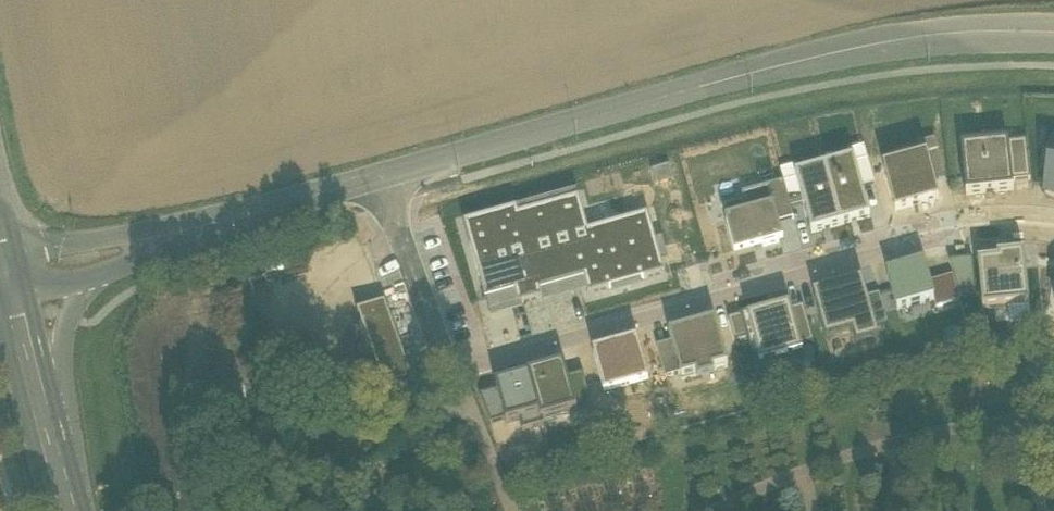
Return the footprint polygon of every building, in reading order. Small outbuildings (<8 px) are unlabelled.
[(960,136),(962,148),(1007,143),(1006,132),(960,136)] [(927,157),(933,180),(946,176),(935,138),(922,142),(927,157)] [(1053,139),(1044,193),(1053,194),(1053,139)] [(1026,141),(1009,143),(1013,182),(1030,180),(1026,141)] [(1009,143),(1007,143),(962,148),(966,195),(1014,190),(1013,182),(1009,143)] [(854,159),(862,188),(875,185),(864,147),(851,150),(854,159)] [(933,180),(927,157),(884,169),(896,211),(939,198),(933,180)] [(862,188),(854,159),(825,167),(842,226),(871,218),(862,188)] [(669,167),(648,173),(652,189),(673,183),(669,167)] [(804,204),(796,176),(793,167),(780,170),(784,182),(791,208),(804,204)] [(842,226),(825,167),(796,176),(804,204),(812,234),(842,226)] [(791,208),(784,182),(764,188),(769,208),(774,206),(778,223),(794,219),(791,208)] [(725,220),(769,208),(764,188),(742,194),(744,200),(721,206),(725,220)] [(485,301),(487,301),(490,313),(519,305),(519,306),(542,299),(540,293),(585,281),(589,296),(665,275),(649,216),(589,233),(579,199),(519,216),(517,210),(464,224),(485,301)] [(769,208),(725,220),(734,251),(762,243),(763,247),(779,243),(774,224),(778,223),(774,206),(769,208)] [(774,224),(779,243),(784,241),(778,223),(774,224)] [(762,243),(734,251),(736,255),(763,247),(762,243)] [(998,261),(978,263),(983,309),(1029,305),(1025,254),(1009,255),(1009,260),(998,261)] [(949,262),(953,276),(958,294),(977,293),(973,259),(949,262)] [(898,311),(935,300),(929,283),(924,263),(887,273),(898,311)] [(960,300),(958,294),(953,276),(929,283),(935,300),(936,307),(960,300)] [(862,281),(826,291),(827,293),(863,283),(862,281)] [(867,298),(863,283),(827,293),(826,291),(814,294),(826,340),(853,332),(857,346),(878,340),(875,328),(867,298)] [(880,295),(867,298),(875,328),(888,324),(880,295)] [(383,303),(357,312),(385,390),(411,381),(383,303)] [(790,306),(770,312),(748,318),(758,357),(760,366),(803,354),(801,347),(791,310),(790,306)] [(804,306),(791,310),(801,347),(814,344),(804,306)] [(753,358),(758,357),(748,318),(770,312),(769,307),(740,315),(741,316),(747,339),(753,358)] [(735,342),(747,339),(741,316),(728,319),(730,326),(735,342)] [(682,380),(696,376),(713,371),(728,367),(725,356),(718,330),(715,321),(669,334),(672,343),(680,374),(682,380)] [(738,352),(735,342),(730,326),(718,330),(725,356),(738,352)] [(604,392),(648,379),(642,359),(638,343),(594,355),(604,392)] [(666,378),(680,374),(672,343),(657,347),(659,355),(666,378)] [(805,360),(803,354),(760,366),(762,372),(805,360)] [(667,383),(666,378),(659,355),(642,359),(648,379),(650,388),(667,383)] [(577,411),(568,379),(564,364),(528,374),(528,375),(539,415),(541,421),(543,420),(576,411),(577,411)] [(715,376),(713,371),(696,376),(698,381),(715,376)] [(577,411),(576,411),(578,417),(594,413),(583,374),(568,379),(577,411)] [(519,421),(539,415),(528,375),(495,385),(497,392),(505,421),(506,424),(519,421)] [(505,421),(497,392),(480,396),(491,425),(505,421)] [(539,415),(519,421),(522,431),(544,425),(543,420),(541,421),(539,415)]
